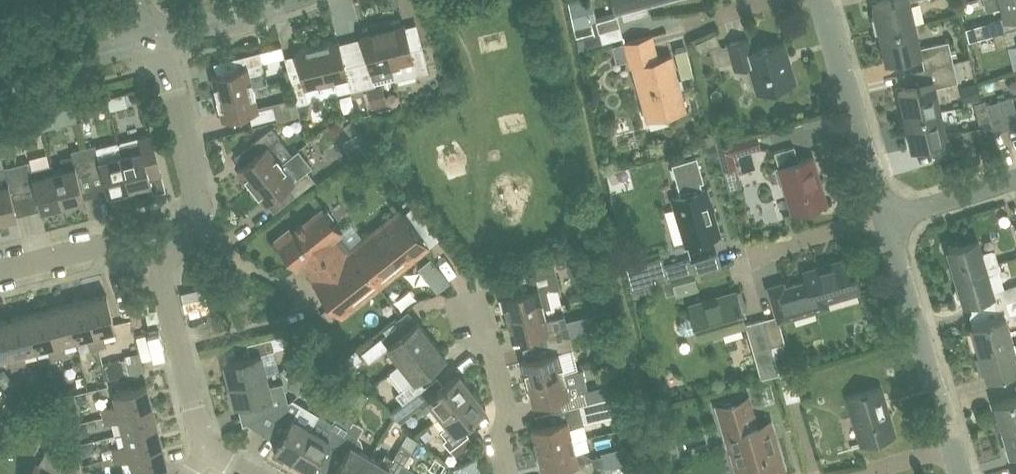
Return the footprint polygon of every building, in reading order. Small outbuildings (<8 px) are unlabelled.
[(616,11),(623,10),(625,16),(654,8),(652,2),(659,0),(613,0),(616,11)] [(873,2),(879,32),(916,24),(911,0),(880,0),(873,2)] [(986,8),(1000,5),(1003,18),(989,21),(992,34),(1015,28),(1015,0),(984,0),(986,8)] [(597,22),(600,33),(585,37),(588,47),(623,37),(617,16),(597,22)] [(404,22),(401,23),(399,17),(381,22),(383,28),(392,64),(396,78),(396,79),(429,71),(423,46),(411,49),(404,22)] [(392,64),(383,28),(381,22),(364,26),(365,32),(362,33),(368,60),(357,63),(363,88),(375,85),(375,84),(396,78),(392,64)] [(921,47),(916,24),(879,32),(886,62),(921,54),(924,68),(953,62),(948,41),(921,47)] [(992,34),(996,47),(1015,42),(1015,28),(992,34)] [(695,43),(700,53),(720,43),(715,33),(695,43)] [(652,35),(612,46),(616,60),(630,56),(646,120),(686,109),(672,55),(658,59),(652,35)] [(748,37),(727,43),(735,70),(749,66),(757,94),(796,83),(784,42),(752,51),(748,37)] [(357,63),(345,66),(338,39),(317,44),(326,81),(347,76),(351,91),(363,88),(357,63)] [(302,77),(291,80),(297,104),(309,101),(305,86),(326,81),(317,44),(296,50),(302,77)] [(688,47),(675,49),(678,75),(691,74),(688,47)] [(217,97),(253,87),(250,75),(265,71),(260,51),(235,57),(238,68),(211,75),(217,97)] [(899,89),(905,119),(941,110),(936,86),(957,82),(953,62),(924,68),(927,83),(899,89)] [(976,83),(964,86),(968,104),(975,103),(980,101),(976,83)] [(259,108),(253,87),(217,97),(222,118),(249,111),(252,123),(277,116),(274,105),(259,108)] [(1007,128),(1015,126),(1015,110),(1013,97),(1000,100),(1007,128)] [(1000,100),(987,103),(986,104),(989,112),(994,132),(1007,128),(1000,100)] [(942,142),(945,156),(973,149),(970,138),(969,130),(946,135),(941,110),(905,119),(912,149),(942,142)] [(981,126),(983,135),(994,132),(989,112),(978,115),(981,126)] [(351,120),(343,127),(350,135),(358,128),(351,120)] [(10,138),(6,123),(0,124),(0,141),(10,138)] [(260,151),(242,165),(238,168),(252,186),(281,162),(268,145),(280,135),(272,126),(252,142),(260,151)] [(761,148),(756,131),(716,142),(723,171),(737,167),(734,155),(761,148)] [(148,168),(160,165),(152,134),(118,142),(121,154),(129,187),(151,182),(148,168)] [(84,147),(90,175),(102,172),(108,193),(112,192),(113,197),(127,194),(126,188),(129,187),(121,154),(118,142),(108,145),(108,144),(96,147),(95,143),(84,147)] [(794,146),(774,152),(779,166),(792,213),(825,203),(812,157),(799,161),(794,146)] [(66,155),(60,156),(63,169),(54,171),(62,204),(84,199),(79,178),(90,175),(84,147),(72,150),(72,153),(66,155)] [(298,149),(281,162),(252,186),(266,203),(287,186),(295,195),(315,179),(307,169),(312,166),(298,149)] [(672,165),(681,196),(671,199),(685,245),(719,235),(705,188),(701,190),(699,182),(702,181),(696,158),(672,165)] [(31,169),(28,161),(17,164),(24,192),(35,189),(41,210),(62,204),(54,171),(52,164),(31,169)] [(17,216),(12,195),(24,192),(17,164),(0,168),(0,220),(17,216)] [(352,247),(340,232),(341,230),(322,207),(292,231),(290,228),(275,240),(296,266),(306,259),(318,274),(319,275),(346,253),(346,252),(348,250),(352,247)] [(318,274),(312,279),(342,316),(430,247),(400,209),(352,247),(348,250),(346,252),(346,253),(319,275),(318,274)] [(995,249),(982,254),(977,239),(948,248),(956,275),(999,262),(995,249)] [(567,266),(581,263),(579,253),(565,256),(567,266)] [(663,257),(627,266),(632,290),(661,281),(666,280),(695,272),(691,259),(665,266),(663,257)] [(449,283),(430,259),(417,269),(437,293),(449,283)] [(766,286),(774,316),(778,315),(780,322),(830,308),(828,301),(860,292),(851,259),(803,272),(806,282),(787,288),(784,280),(766,286)] [(956,275),(959,287),(956,288),(954,292),(956,299),(960,301),(963,300),(964,302),(994,293),(988,274),(1001,270),(999,262),(956,275)] [(529,289),(502,295),(507,317),(544,307),(552,305),(547,288),(560,285),(556,269),(526,277),(529,289)] [(696,277),(671,283),(674,295),(699,289),(696,277)] [(1001,288),(1005,301),(1006,301),(1015,298),(1015,284),(1001,288)] [(745,325),(736,292),(689,306),(693,317),(685,320),(682,321),(681,325),(680,329),(683,332),(685,334),(689,333),(697,331),(699,339),(745,325)] [(86,299),(99,348),(107,346),(103,331),(116,328),(107,294),(86,299)] [(1006,301),(1010,314),(1015,312),(1015,298),(1006,301)] [(99,348),(86,299),(67,304),(75,338),(87,335),(91,350),(99,348)] [(75,338),(67,304),(47,310),(59,358),(67,356),(63,341),(75,338)] [(544,307),(507,317),(513,338),(543,330),(546,342),(571,336),(565,313),(546,318),(544,307)] [(52,360),(59,358),(47,310),(27,315),(36,348),(48,345),(52,360)] [(36,348),(27,315),(7,320),(20,368),(28,366),(24,351),(36,348)] [(764,319),(772,347),(785,343),(780,322),(778,315),(774,316),(764,319)] [(979,351),(1014,341),(1006,315),(971,325),(979,351)] [(775,357),(772,347),(764,319),(750,323),(753,332),(748,334),(761,379),(779,374),(780,374),(779,373),(775,357)] [(7,320),(0,321),(0,357),(8,355),(12,370),(20,368),(7,320)] [(398,336),(391,328),(362,352),(370,361),(388,346),(401,362),(431,338),(417,321),(398,336)] [(525,359),(522,360),(528,381),(564,372),(564,371),(579,367),(574,348),(571,337),(571,336),(546,342),(547,342),(550,353),(525,359)] [(266,374),(280,370),(272,337),(247,343),(250,355),(224,362),(230,383),(263,375),(266,374)] [(401,362),(392,370),(405,386),(395,393),(403,403),(409,398),(422,387),(416,379),(446,356),(431,338),(401,362)] [(979,351),(987,379),(1015,370),(1015,349),(1014,341),(979,351)] [(785,343),(772,347),(775,357),(787,354),(785,343)] [(107,360),(111,377),(144,370),(140,352),(107,360)] [(564,372),(528,381),(533,403),(560,396),(562,408),(563,408),(580,403),(580,404),(587,402),(587,401),(584,390),(582,382),(579,368),(564,372)] [(780,374),(779,374),(787,402),(801,398),(793,370),(779,373),(780,374)] [(422,387),(409,398),(403,403),(410,412),(420,404),(426,411),(434,405),(441,414),(472,390),(459,373),(435,391),(428,383),(422,387)] [(269,386),(266,374),(263,375),(230,383),(235,404),(261,398),(262,403),(267,413),(288,402),(283,382),(269,386)] [(104,416),(152,404),(147,383),(113,392),(117,405),(102,408),(104,416)] [(862,444),(894,434),(880,387),(847,397),(862,444)] [(361,388),(351,400),(359,407),(367,394),(361,388)] [(472,390),(441,414),(448,424),(440,430),(447,437),(443,440),(456,456),(474,441),(462,425),(486,407),(472,390)] [(539,426),(531,428),(537,449),(573,440),(570,427),(585,423),(617,415),(612,396),(587,402),(580,404),(580,403),(563,408),(562,408),(555,409),(555,410),(558,421),(539,426)] [(1015,423),(1015,396),(994,403),(1001,427),(1015,423)] [(783,467),(769,420),(755,424),(746,397),(716,406),(717,407),(720,406),(724,419),(721,420),(737,473),(760,473),(783,467)] [(288,402),(267,413),(246,424),(263,434),(277,420),(287,426),(274,448),(292,459),(311,427),(301,421),(308,408),(292,399),(288,402)] [(152,404),(104,416),(106,424),(120,420),(123,432),(157,423),(152,404)] [(311,427),(292,459),(311,470),(324,448),(333,453),(336,449),(348,429),(350,425),(335,416),(332,421),(319,414),(311,427)] [(83,436),(87,429),(86,422),(73,425),(76,438),(83,436)] [(157,423),(123,432),(127,444),(112,448),(114,456),(162,443),(157,423)] [(1001,427),(1009,454),(1015,451),(1015,423),(1001,427)] [(357,436),(359,434),(348,429),(336,449),(345,454),(333,473),(359,473),(370,455),(360,449),(363,445),(361,438),(357,436)] [(537,449),(542,471),(544,470),(569,464),(572,473),(577,473),(596,469),(604,467),(601,454),(592,456),(582,451),(576,453),(573,440),(537,449)] [(168,464),(162,443),(114,456),(116,464),(131,460),(134,472),(168,464)] [(401,444),(388,466),(370,455),(359,473),(398,473),(404,464),(411,450),(401,444)] [(623,447),(601,453),(601,454),(604,467),(626,461),(623,447)] [(458,472),(460,473),(476,473),(481,464),(467,456),(458,472)] [(35,464),(29,473),(52,473),(35,464)] [(398,473),(413,473),(412,473),(414,470),(404,464),(398,473)]
